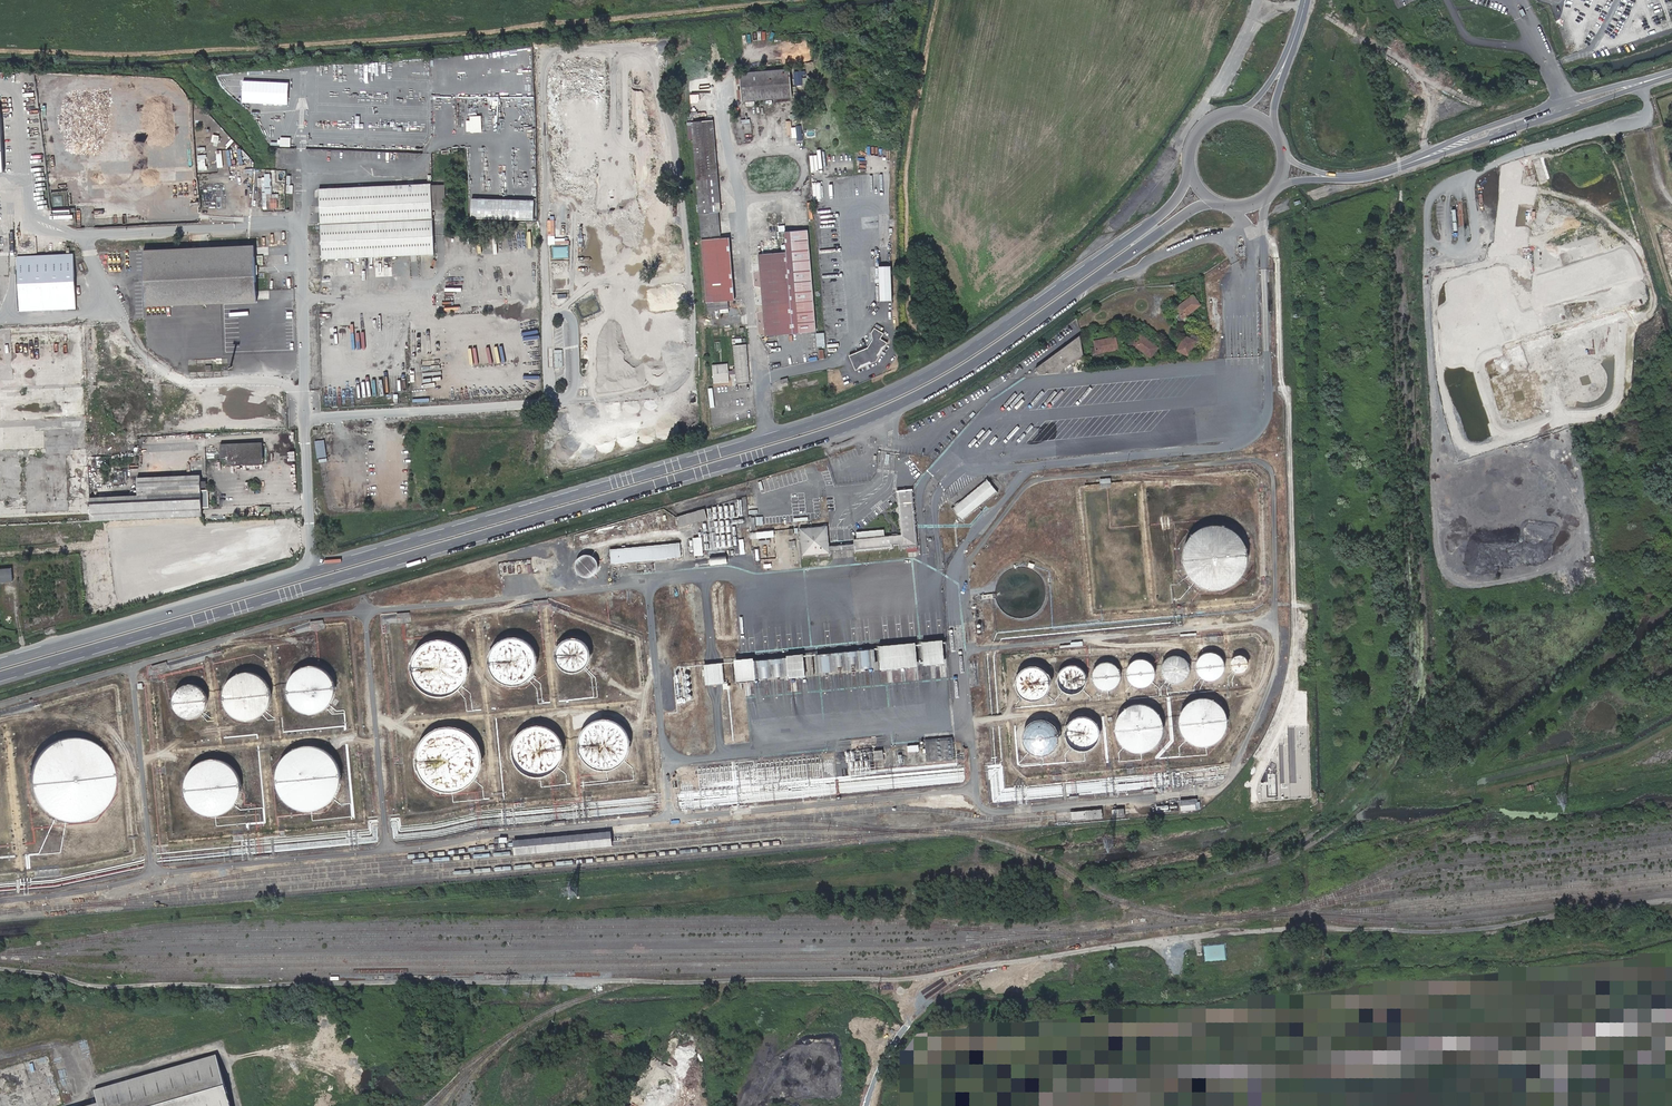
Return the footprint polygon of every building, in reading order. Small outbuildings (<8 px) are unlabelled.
[(530,46),(500,50),(501,58),(515,56),(517,66),(533,64),(530,46)] [(739,73),(741,99),(792,93),(790,69),(739,73)] [(801,75),(806,75),(806,70),(794,71),(796,85),(802,85),(801,75)] [(792,93),(741,99),(742,102),(792,98),(792,93)] [(691,122),(692,137),(698,201),(719,199),(712,120),(691,122)] [(691,122),(683,123),(684,138),(692,137),(691,122)] [(291,146),(291,137),(281,137),(281,146),(291,146)] [(248,148),(239,149),(241,164),(244,163),(244,158),(250,157),(248,148)] [(198,155),(199,170),(207,169),(207,154),(198,155)] [(434,183),(322,187),(324,258),(436,253),(434,183)] [(536,200),(472,198),(472,218),(535,220),(536,200)] [(719,199),(698,201),(700,214),(720,212),(719,199)] [(702,240),(723,238),(720,212),(700,214),(702,240)] [(759,254),(761,282),(810,275),(808,231),(784,233),(785,252),(759,254)] [(729,238),(702,242),(706,289),(733,285),(729,238)] [(569,257),(569,246),(554,245),(554,257),(569,257)] [(253,246),(142,251),(144,306),(256,301),(253,246)] [(16,255),(19,312),(75,310),(72,253),(16,255)] [(887,299),(884,265),(872,266),(876,300),(887,299)] [(810,275),(761,282),(761,285),(811,278),(810,275)] [(811,278),(761,285),(765,337),(815,332),(811,278)] [(733,289),(707,292),(708,308),(729,306),(728,299),(734,298),(733,289)] [(1185,317),(1201,305),(1193,295),(1184,302),(1186,304),(1178,310),(1180,314),(1177,317),(1182,323),(1187,319),(1185,317)] [(1184,302),(1176,308),(1178,310),(1186,304),(1184,302)] [(80,325),(0,328),(0,419),(84,415),(80,325)] [(875,360),(885,341),(878,337),(881,332),(872,327),(869,332),(871,338),(866,347),(847,355),(854,370),(875,360)] [(817,346),(825,346),(826,333),(817,333),(817,346)] [(1182,343),(1180,342),(1176,351),(1187,357),(1194,341),(1197,342),(1200,336),(1192,333),(1190,337),(1186,335),(1182,343)] [(1140,335),(1139,338),(1150,345),(1151,343),(1140,335)] [(1059,372),(1083,355),(1078,336),(1033,369),(1037,374),(1059,372)] [(1150,345),(1139,338),(1136,341),(1132,338),(1127,345),(1133,349),(1131,352),(1136,355),(1139,350),(1150,357),(1157,347),(1151,343),(1150,345)] [(1104,343),(1093,345),(1094,350),(1090,351),(1091,359),(1098,358),(1097,354),(1116,352),(1113,339),(1104,340),(1104,343)] [(737,381),(749,380),(747,347),(734,348),(735,366),(736,370),(732,370),(728,371),(728,365),(713,366),(715,384),(729,383),(729,375),(736,375),(737,381)] [(90,521),(89,500),(87,469),(87,465),(91,465),(91,458),(86,458),(84,415),(0,419),(0,525),(90,521)] [(316,440),(318,458),(327,456),(325,439),(316,440)] [(272,442),(229,444),(230,465),(273,463),(272,442)] [(89,500),(90,521),(207,515),(207,509),(207,486),(207,484),(207,478),(206,474),(134,478),(135,498),(89,500)] [(952,508),(963,521),(997,493),(986,480),(952,508)] [(207,486),(207,509),(215,509),(215,486),(207,486)] [(905,492),(902,493),(898,493),(900,535),(856,539),(857,550),(901,546),(901,550),(908,550),(906,538),(905,492)] [(906,538),(908,550),(917,549),(913,492),(905,492),(906,538)] [(706,519),(702,509),(676,519),(680,529),(706,519)] [(802,551),(830,548),(828,525),(800,527),(802,551)] [(1192,581),(1199,587),(1207,590),(1217,591),(1226,589),(1235,584),(1241,577),(1246,569),(1247,559),(1246,550),(1242,541),(1235,534),(1227,529),(1218,527),(1208,527),(1199,531),(1191,537),(1186,545),(1183,554),(1183,564),(1186,573),(1192,581)] [(763,531),(763,539),(779,538),(778,530),(763,531)] [(755,540),(763,539),(763,531),(754,532),(755,540)] [(695,557),(704,556),(703,538),(694,539),(695,557)] [(615,566),(684,559),(682,545),(613,551),(615,566)] [(830,554),(830,548),(802,551),(802,556),(830,554)] [(584,576),(586,577),(589,578),(592,578),(594,577),(597,576),(599,574),(600,572),(601,569),(601,566),(601,564),(599,561),(597,559),(595,558),(592,557),(590,557),(587,558),(585,559),(583,561),(581,563),(580,566),(580,569),(581,571),(582,574),(584,576)] [(12,566),(0,568),(0,570),(1,582),(14,581),(12,566)] [(399,613),(399,622),(411,622),(411,612),(399,613)] [(492,665),(493,670),(495,672),(496,675),(498,677),(501,678),(503,680),(506,681),(509,682),(512,683),(515,683),(517,683),(520,682),(523,681),(526,680),(530,677),(532,674),(534,672),(536,669),(537,667),(537,664),(538,659),(537,655),(536,651),(534,647),(531,643),(528,640),(524,638),(520,637),(516,636),(511,636),(507,637),(503,639),(499,642),(496,645),(494,648),(492,652),(491,657),(491,661),(492,665)] [(465,676),(467,673),(467,670),(468,665),(468,663),(467,657),(467,655),(465,652),(464,650),(461,646),(457,642),(455,641),(450,639),(448,638),(445,637),(440,637),(437,637),(436,638),(432,639),(429,640),(426,642),(423,645),(420,647),(418,651),(416,654),(415,658),(414,661),(414,665),(415,669),(416,672),(417,676),(419,679),(421,682),(424,685),(427,687),(430,689),(434,690),(438,691),(440,691),(441,691),(443,691),(446,690),(449,690),(454,688),(457,686),(461,683),(463,680),(465,676)] [(585,661),(586,657),(587,654),(587,652),(586,649),(584,646),(583,644),(581,642),(578,640),(575,640),(572,639),(570,639),(567,640),(564,641),(562,643),(560,645),(558,647),(557,650),(556,653),(556,656),(557,659),(558,661),(559,663),(560,664),(561,666),(564,668),(566,669),(570,670),(574,670),(577,669),(579,668),(582,666),(584,663),(585,661)] [(912,646),(912,667),(926,666),(924,645),(912,646)] [(904,667),(903,646),(807,654),(809,675),(904,667)] [(1198,662),(1198,667),(1199,671),(1202,674),(1205,677),(1210,678),(1214,678),(1218,676),(1221,673),(1223,669),(1224,665),(1223,661),(1221,657),(1218,654),(1214,652),(1210,652),(1206,653),(1202,655),(1199,658),(1198,662)] [(1232,660),(1232,663),(1233,665),(1234,668),(1237,669),(1239,670),(1242,670),(1245,669),(1247,667),(1248,665),(1249,662),(1249,659),(1248,657),(1246,655),(1243,653),(1240,653),(1237,654),(1235,655),(1233,657),(1232,660)] [(1164,666),(1164,670),(1166,674),(1169,678),(1172,680),(1176,681),(1181,680),(1185,679),(1188,676),(1190,672),(1191,667),(1190,663),(1188,659),(1185,656),(1181,655),(1176,654),(1172,656),(1168,658),(1166,661),(1164,666)] [(1131,669),(1131,673),(1132,677),(1135,681),(1138,683),(1143,684),(1147,684),(1151,682),(1154,679),(1156,675),(1157,671),(1156,667),(1154,663),(1151,660),(1147,658),(1142,658),(1138,659),(1135,661),(1132,665),(1131,669)] [(740,682),(804,676),(803,661),(739,667),(740,682)] [(1096,672),(1096,676),(1097,680),(1100,684),(1103,686),(1107,687),(1112,687),(1116,685),(1119,683),(1121,679),(1122,675),(1122,670),(1120,666),(1116,663),(1112,661),(1108,661),(1104,662),(1100,664),(1097,668),(1096,672)] [(149,675),(170,672),(168,662),(147,666),(149,675)] [(1018,677),(1018,683),(1020,688),(1023,693),(1027,696),(1033,697),(1038,697),(1043,695),(1048,691),(1050,687),(1052,681),(1051,676),(1048,671),(1044,667),(1039,664),(1034,664),(1028,665),(1024,668),(1020,672),(1018,677)] [(709,688),(727,686),(725,665),(707,667),(709,688)] [(1071,665),(1069,666),(1067,667),(1066,668),(1065,669),(1063,671),(1062,672),(1061,676),(1061,677),(1061,680),(1062,682),(1063,685),(1065,687),(1066,688),(1069,690),(1070,690),(1073,691),(1075,691),(1078,690),(1080,689),(1082,688),(1084,686),(1086,684),(1087,682),(1087,679),(1087,677),(1087,674),(1086,672),(1085,670),(1083,668),(1081,666),(1079,665),(1076,665),(1074,665),(1071,665)] [(316,667),(308,667),(301,669),(294,674),(290,680),(288,688),(288,695),(291,703),(297,709),(303,712),(311,714),(319,713),(326,709),(331,703),(334,696),(335,689),(333,681),(329,674),(323,669),(316,667)] [(262,714),(266,710),(267,708),(269,705),(271,701),(271,699),(271,697),(271,694),(271,690),(269,686),(268,682),(265,679),(264,678),(261,676),(256,673),(250,672),(245,672),(239,673),(234,675),(230,679),(227,683),(224,688),(223,694),(224,699),(225,704),(228,709),(232,713),(236,717),(241,718),(247,719),(252,719),(258,717),(262,714)] [(195,686),(190,685),(185,686),(181,689),(178,693),(177,697),(177,702),(178,707),(181,711),(185,713),(190,714),(195,714),(199,712),(203,709),(205,705),(206,700),(205,695),(203,691),(199,687),(195,686)] [(1181,720),(1181,724),(1182,727),(1183,731),(1185,734),(1188,737),(1190,739),(1193,741),(1197,743),(1201,744),(1204,744),(1208,744),(1212,744),(1215,742),(1219,741),(1222,738),(1224,736),(1227,732),(1228,729),(1230,726),(1230,722),(1230,718),(1230,714),(1228,710),(1227,707),(1224,703),(1221,701),(1218,698),(1214,697),(1211,696),(1207,695),(1203,695),(1199,696),(1195,697),(1191,699),(1188,702),(1186,705),(1183,708),(1182,712),(1181,716),(1181,720)] [(1165,734),(1167,725),(1166,721),(1165,718),(1161,711),(1156,706),(1148,703),(1140,702),(1133,704),(1126,709),(1123,712),(1121,715),(1119,722),(1119,730),(1119,731),(1120,734),(1120,736),(1122,739),(1124,742),(1126,744),(1129,746),(1133,748),(1139,750),(1142,750),(1147,750),(1150,749),(1156,746),(1162,741),(1165,734)] [(1069,733),(1069,736),(1070,738),(1071,740),(1072,742),(1074,744),(1076,745),(1078,747),(1082,748),(1087,748),(1089,748),(1092,747),(1094,746),(1096,745),(1098,743),(1099,741),(1101,739),(1101,737),(1102,732),(1102,729),(1101,727),(1100,724),(1099,721),(1097,719),(1094,718),(1092,716),(1089,715),(1086,715),(1084,715),(1081,716),(1078,717),(1076,718),(1073,720),(1072,722),(1070,725),(1069,727),(1069,730),(1069,733)] [(1059,739),(1059,737),(1059,734),(1058,731),(1057,728),(1056,726),(1054,724),(1052,722),(1049,721),(1046,720),(1043,719),(1041,719),(1038,720),(1035,721),(1033,722),(1030,724),(1029,727),(1027,729),(1026,732),(1026,735),(1026,737),(1026,740),(1027,743),(1028,745),(1030,747),(1031,748),(1033,750),(1035,751),(1037,752),(1040,752),(1044,752),(1046,752),(1051,750),(1053,749),(1056,745),(1057,743),(1058,741),(1059,739)] [(582,757),(585,761),(587,762),(589,764),(592,766),(597,768),(601,769),(606,768),(610,768),(612,767),(616,765),(618,763),(621,760),(624,757),(626,752),(627,746),(627,741),(626,735),(624,731),(620,726),(616,723),(611,721),(606,720),(600,720),(595,721),(590,723),(586,727),(582,731),(580,736),(579,741),(579,746),(580,752),(582,757)] [(516,763),(520,768),(522,769),(525,771),(529,773),(533,774),(535,774),(539,774),(543,773),(545,773),(549,771),(551,770),(554,767),(555,766),(557,764),(559,759),(561,754),(561,748),(560,742),(558,737),(554,733),(550,729),(545,727),(540,725),(534,725),(528,727),(523,729),(519,733),(516,737),(513,742),(512,748),(512,753),(514,759),(516,763)] [(441,728),(439,729),(438,729),(435,731),(431,733),(428,737),(425,741),(423,743),(422,746),(421,748),(420,751),(420,755),(420,759),(420,764),(421,767),(423,771),(424,774),(426,777),(427,778),(428,779),(430,781),(433,784),(438,786),(441,787),(443,788),(444,788),(445,788),(447,789),(449,789),(451,789),(455,789),(461,787),(464,786),(470,783),(473,780),(475,777),(477,776),(479,772),(480,769),(481,766),(482,762),(482,758),(482,755),(482,751),(481,748),(479,744),(477,741),(475,738),(473,735),(470,733),(467,731),(464,729),(460,728),(457,727),(453,727),(450,727),(446,727),(442,728),(441,728)] [(41,759),(39,763),(37,771),(37,779),(38,787),(41,794),(45,801),(50,807),(57,812),(64,816),(71,818),(79,819),(87,818),(95,815),(102,812),(108,807),(113,801),(117,794),(120,787),(121,779),(120,771),(119,763),(115,756),(113,752),(110,748),(106,745),(103,742),(99,740),(95,738),(91,737),(86,736),(82,735),(77,735),(73,735),(68,736),(64,738),(60,740),(56,742),(52,745),(49,748),(46,751),(43,755),(41,759)] [(952,737),(925,740),(927,761),(954,759),(952,737)] [(277,785),(277,786),(278,790),(280,794),(283,798),(286,801),(289,804),(293,806),(297,808),(301,809),(306,809),(310,810),(314,809),(318,808),(322,806),(326,804),(330,801),(333,798),(335,794),(337,791),(339,786),(340,782),(340,779),(340,774),(339,769),(338,766),(336,762),(333,758),(329,754),(328,753),(326,752),(324,750),(320,748),(315,747),(310,746),(308,746),(303,746),(301,747),(296,748),(292,750),(288,753),(286,754),(284,756),(283,758),(281,760),(280,763),(278,766),(276,772),(276,778),(276,782),(277,785)] [(874,752),(875,762),(884,761),(883,751),(874,752)] [(198,764),(194,767),(190,772),(187,777),(186,783),(185,789),(186,795),(189,800),(192,805),(196,809),(201,812),(207,814),(213,815),(219,814),(224,812),(230,809),(234,805),(237,800),(239,795),(240,789),(240,783),(238,777),(237,775),(234,770),(233,768),(231,766),(228,765),(226,763),(221,761),(219,761),(216,760),(211,760),(208,760),(206,761),(203,762),(201,763),(198,764)] [(1188,810),(1208,808),(1207,801),(1205,801),(1204,798),(1187,799),(1188,810)] [(1072,816),(1073,821),(1104,819),(1103,808),(1072,811),(1072,816)] [(1113,819),(1126,818),(1125,810),(1113,811),(1113,819)] [(607,842),(607,839),(525,846),(525,850),(607,842)] [(1208,962),(1208,965),(1217,964),(1217,961),(1219,961),(1218,950),(1197,953),(1198,963),(1208,962)] [(223,1069),(220,1057),(99,1092),(102,1104),(95,1105),(234,1105),(223,1069)]
